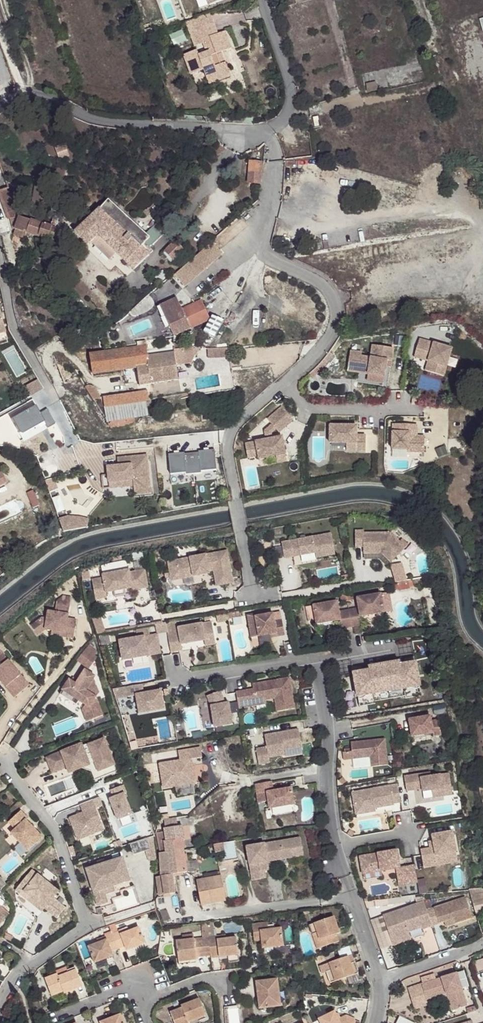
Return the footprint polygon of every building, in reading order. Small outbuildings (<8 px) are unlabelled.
[(212,22),(208,12),(185,21),(193,45),(202,42),(197,27),(212,22)] [(203,68),(205,73),(215,69),(217,73),(228,69),(225,61),(224,61),(220,63),(216,53),(220,51),(231,47),(226,37),(222,38),(219,31),(216,33),(212,22),(197,27),(202,42),(205,42),(208,51),(206,52),(198,55),(196,49),(183,54),(190,73),(203,68)] [(185,39),(181,29),(169,34),(173,43),(185,39)] [(156,57),(162,55),(159,46),(153,48),(156,57)] [(224,61),(220,51),(216,53),(220,63),(224,61)] [(215,69),(205,73),(205,74),(209,82),(229,74),(228,69),(217,73),(215,69)] [(64,145),(54,150),(58,160),(68,155),(64,145)] [(262,165),(250,164),(250,184),(261,185),(262,165)] [(0,193),(10,220),(19,217),(10,190),(0,193)] [(132,269),(148,255),(136,244),(142,236),(105,200),(98,208),(74,231),(86,245),(90,242),(97,235),(114,252),(132,269)] [(10,220),(14,229),(22,232),(51,239),(54,227),(19,217),(10,220)] [(136,244),(148,255),(153,250),(150,246),(167,229),(158,220),(142,236),(136,244)] [(231,230),(234,235),(245,226),(241,222),(231,230)] [(22,232),(14,229),(12,236),(20,239),(22,232)] [(212,244),(199,255),(173,276),(183,289),(186,287),(210,268),(223,257),(216,249),(234,235),(231,230),(213,245),(212,244)] [(108,259),(114,252),(97,235),(90,242),(108,259)] [(185,251),(177,243),(164,254),(171,263),(185,251)] [(160,307),(174,337),(210,320),(201,301),(195,304),(182,310),(177,299),(160,307)] [(214,316),(205,332),(216,337),(225,321),(214,316)] [(418,342),(413,357),(432,363),(428,375),(442,379),(450,351),(432,346),(430,352),(426,351),(428,345),(418,342)] [(176,367),(174,353),(148,357),(146,346),(136,348),(89,356),(92,376),(137,367),(139,385),(178,381),(176,367)] [(174,350),(174,353),(176,367),(189,365),(200,347),(174,350)] [(388,351),(367,347),(365,360),(356,359),(356,355),(345,353),(341,373),(362,377),(378,379),(380,370),(381,364),(385,365),(388,351)] [(230,358),(229,348),(208,349),(208,358),(230,358)] [(432,363),(413,357),(412,360),(427,364),(424,374),(428,375),(432,363)] [(63,383),(80,381),(76,371),(70,362),(57,365),(63,383)] [(218,371),(222,392),(235,390),(232,369),(218,371)] [(378,379),(362,377),(361,383),(377,386),(378,379)] [(26,387),(31,396),(44,389),(39,379),(26,387)] [(103,407),(144,400),(147,400),(146,390),(126,393),(124,385),(93,389),(86,390),(88,393),(92,399),(102,398),(103,407)] [(147,417),(144,400),(103,407),(105,424),(133,420),(147,417)] [(263,438),(269,437),(269,436),(274,432),(277,435),(291,423),(280,410),(265,422),(270,427),(262,434),(263,438)] [(134,426),(133,420),(105,424),(108,428),(110,431),(118,430),(118,428),(134,426)] [(415,427),(391,427),(390,452),(406,453),(406,455),(420,455),(422,455),(423,439),(415,439),(412,439),(412,436),(415,436),(415,427)] [(354,429),(328,428),(327,446),(344,446),(354,446),(353,454),(363,454),(363,438),(354,438),(354,429)] [(264,443),(242,447),(245,461),(256,459),(256,462),(273,459),(282,457),(279,440),(270,442),(264,443)] [(434,452),(437,459),(445,455),(443,448),(434,452)] [(184,455),(167,457),(169,477),(185,475),(185,477),(200,476),(200,474),(215,472),(214,452),(198,454),(198,455),(184,457),(184,455)] [(145,457),(115,460),(116,468),(105,469),(106,477),(106,484),(130,481),(131,488),(131,492),(147,490),(145,457)] [(282,457),(273,459),(274,466),(284,465),(282,457)] [(106,484),(106,477),(99,477),(101,491),(131,488),(130,481),(106,484)] [(32,494),(25,497),(32,512),(39,509),(32,494)] [(59,521),(64,535),(66,534),(67,536),(73,534),(72,533),(87,529),(89,521),(81,519),(67,518),(59,521)] [(364,531),(355,531),(356,547),(364,547),(364,554),(382,553),(391,562),(405,548),(390,533),(364,533),(364,531)] [(331,534),(281,543),(284,559),(315,554),(316,559),(335,555),(331,534)] [(227,551),(168,562),(170,573),(165,574),(166,579),(171,578),(171,581),(204,575),(203,573),(209,572),(214,571),(217,586),(233,583),(227,551)] [(142,554),(132,556),(133,562),(143,561),(142,554)] [(148,588),(145,570),(129,573),(129,570),(103,575),(103,578),(92,580),(96,600),(107,598),(106,593),(132,588),(132,591),(148,588)] [(408,583),(395,585),(396,592),(409,589),(408,583)] [(388,594),(380,595),(383,614),(390,613),(388,594)] [(358,609),(348,611),(351,628),(361,626),(359,618),(383,614),(380,595),(356,599),(358,609)] [(57,605),(70,606),(71,598),(62,597),(57,602),(57,605)] [(336,602),(312,606),(314,618),(315,625),(339,621),(341,630),(351,628),(348,611),(338,613),(336,602)] [(43,619),(31,628),(38,637),(46,631),(53,632),(66,634),(65,638),(75,639),(77,621),(68,620),(70,606),(57,605),(55,614),(49,613),(48,620),(43,619)] [(314,618),(312,606),(305,608),(307,620),(314,618)] [(239,611),(226,613),(227,620),(240,618),(239,611)] [(226,613),(215,615),(216,623),(227,621),(227,620),(226,613)] [(272,615),(247,619),(250,639),(269,636),(275,634),(276,637),(283,636),(281,621),(273,623),(272,615)] [(98,616),(90,619),(95,635),(102,634),(98,616)] [(164,623),(166,633),(170,655),(181,653),(180,648),(204,643),(204,642),(213,640),(211,625),(175,631),(174,622),(164,623)] [(164,623),(154,625),(156,635),(166,633),(164,623)] [(409,625),(404,628),(407,630),(408,631),(411,631),(413,630),(414,629),(415,626),(413,623),(409,625)] [(136,638),(118,641),(121,661),(147,657),(145,648),(148,647),(148,650),(158,648),(156,635),(148,636),(147,628),(134,630),(136,638)] [(204,643),(205,649),(214,648),(213,640),(204,642),(204,643)] [(88,645),(84,650),(93,657),(94,657),(97,652),(88,645)] [(145,648),(147,657),(159,654),(158,648),(148,650),(148,647),(145,648)] [(93,657),(84,650),(76,660),(88,670),(97,660),(94,657),(93,657)] [(0,652),(0,682),(15,699),(29,687),(0,652)] [(406,662),(382,666),(388,700),(398,698),(398,697),(404,696),(404,700),(412,698),(411,691),(419,690),(414,657),(406,659),(406,662)] [(388,700),(382,666),(360,670),(360,667),(351,668),(357,700),(365,699),(366,706),(374,705),(373,701),(379,700),(379,701),(388,700)] [(65,684),(58,694),(75,705),(78,701),(84,705),(83,708),(83,710),(87,721),(102,716),(96,703),(93,700),(95,697),(85,690),(92,679),(94,677),(84,670),(75,684),(68,680),(65,684)] [(92,679),(85,690),(95,697),(97,693),(92,679)] [(252,690),(235,693),(237,709),(265,705),(264,701),(273,700),(276,713),(293,710),(288,679),(251,685),(252,690)] [(140,685),(124,687),(126,697),(135,696),(138,714),(162,709),(159,691),(142,694),(140,685)] [(419,690),(411,691),(412,698),(420,697),(419,690)] [(219,692),(206,697),(210,707),(213,728),(231,725),(227,704),(223,705),(219,692)] [(365,699),(357,700),(358,707),(366,706),(365,699)] [(429,719),(407,722),(410,740),(431,736),(432,739),(440,737),(437,723),(430,724),(429,719)] [(297,731),(263,736),(265,748),(255,750),(257,766),(269,764),(268,759),(284,756),(283,751),(300,748),(297,731)] [(79,744),(45,758),(50,771),(65,766),(84,759),(85,761),(89,763),(92,761),(99,778),(115,772),(102,739),(87,745),(86,744),(80,746),(79,744)] [(364,746),(362,744),(349,745),(350,754),(351,762),(369,760),(370,770),(386,768),(383,742),(367,743),(367,745),(364,746)] [(300,748),(283,751),(284,756),(284,759),(301,756),(300,748)] [(178,762),(158,765),(162,789),(175,787),(193,784),(189,760),(200,759),(199,749),(177,753),(178,762)] [(350,754),(341,755),(342,762),(351,762),(350,754)] [(84,759),(65,766),(67,772),(77,768),(88,771),(92,780),(99,778),(92,761),(89,763),(85,761),(84,759)] [(430,774),(404,778),(406,793),(422,790),(422,793),(431,792),(432,799),(452,796),(448,775),(430,778),(430,774)] [(270,783),(253,786),(256,804),(266,802),(268,810),(293,806),(290,790),(272,793),(270,783)] [(193,784),(175,787),(177,797),(195,794),(193,784)] [(397,786),(352,794),(355,811),(374,808),(374,810),(375,809),(393,806),(392,805),(400,803),(397,786)] [(123,793),(109,798),(117,819),(131,814),(123,793)] [(374,808),(355,811),(352,794),(336,797),(339,818),(375,813),(375,809),(374,810),(374,808)] [(91,798),(78,803),(82,812),(68,816),(76,838),(102,829),(91,798)] [(21,806),(9,818),(16,825),(11,829),(28,847),(42,833),(26,816),(28,814),(21,806)] [(293,806),(268,810),(269,817),(294,813),(293,806)] [(181,818),(164,821),(165,830),(182,827),(181,818)] [(157,848),(158,855),(182,851),(180,841),(185,840),(182,827),(165,830),(166,833),(159,834),(154,834),(157,848)] [(452,833),(431,837),(432,843),(427,844),(428,850),(420,851),(423,869),(431,868),(436,861),(435,857),(455,854),(452,833)] [(153,836),(147,838),(150,849),(145,850),(147,860),(154,859),(155,856),(153,836)] [(147,838),(130,843),(133,854),(145,850),(150,849),(147,838)] [(299,839),(245,848),(246,856),(250,855),(251,860),(247,860),(249,874),(263,872),(262,864),(266,863),(302,857),(299,839)] [(216,845),(214,846),(216,854),(224,852),(226,862),(237,860),(235,850),(234,842),(229,843),(216,845)] [(182,851),(158,855),(160,877),(154,878),(158,898),(174,895),(170,876),(185,873),(182,851)] [(396,852),(359,859),(361,871),(379,868),(380,873),(395,870),(396,877),(400,877),(401,887),(416,884),(413,867),(399,869),(396,852)] [(436,861),(431,868),(457,864),(455,854),(435,857),(436,861)] [(98,864),(85,867),(92,890),(111,885),(128,880),(122,857),(105,862),(98,864)] [(29,869),(15,885),(41,908),(53,917),(62,907),(50,897),(55,891),(29,869)] [(263,872),(249,874),(251,882),(264,880),(263,872)] [(229,902),(221,873),(196,880),(203,907),(229,902)] [(41,908),(15,885),(12,888),(39,910),(41,908)] [(111,885),(92,890),(96,904),(105,901),(103,893),(113,890),(111,885)] [(466,892),(471,908),(482,905),(482,890),(466,892)] [(412,901),(414,906),(421,904),(419,898),(412,901)] [(424,912),(429,928),(441,924),(452,920),(454,925),(469,919),(461,900),(424,912)] [(424,912),(421,904),(414,906),(380,918),(389,944),(407,938),(407,936),(406,934),(419,929),(420,931),(429,928),(424,912)] [(333,917),(314,924),(319,940),(316,941),(314,941),(317,949),(339,942),(336,935),(339,933),(333,917)] [(389,944),(380,918),(369,922),(378,948),(389,944)] [(452,920),(441,924),(443,929),(454,925),(452,920)] [(267,922),(252,924),(254,942),(262,941),(263,948),(283,945),(281,928),(268,930),(267,922)] [(213,936),(211,923),(205,924),(207,938),(213,936)] [(116,932),(113,924),(107,926),(110,934),(116,932)] [(319,940),(314,924),(310,925),(316,941),(319,940)] [(120,930),(116,932),(110,934),(117,950),(126,946),(127,951),(145,944),(138,927),(129,931),(121,934),(120,930)] [(12,938),(4,932),(1,936),(9,942),(12,938)] [(117,950),(110,934),(105,936),(106,940),(96,944),(89,947),(95,963),(113,956),(111,952),(117,950)] [(225,935),(213,936),(207,938),(209,954),(210,958),(225,956),(236,955),(239,954),(236,937),(226,938),(225,935)] [(209,954),(207,938),(201,938),(186,939),(188,946),(177,948),(179,962),(196,960),(196,955),(209,954)] [(407,938),(389,944),(390,948),(409,942),(407,938)] [(236,955),(225,956),(226,963),(237,962),(236,955)] [(331,971),(335,982),(358,974),(356,966),(351,968),(350,964),(348,965),(345,958),(329,964),(331,971)] [(73,984),(80,981),(74,967),(67,970),(68,973),(58,977),(57,974),(45,979),(51,996),(62,991),(63,994),(75,989),(73,984)] [(329,984),(335,982),(331,971),(326,973),(329,984)] [(461,973),(454,976),(459,991),(466,989),(461,973)] [(447,995),(452,1011),(464,1007),(459,991),(454,976),(433,983),(420,987),(419,987),(424,1002),(443,996),(447,995)] [(418,981),(420,987),(433,983),(431,977),(418,981)] [(278,979),(256,982),(259,1008),(281,1006),(278,979)] [(424,1002),(419,987),(411,990),(417,1010),(426,1007),(424,1002)] [(449,1012),(452,1011),(447,995),(443,996),(449,1012)] [(192,1002),(181,1006),(182,1008),(170,1013),(174,1022),(194,1022),(198,1022),(207,1018),(201,1004),(194,1007),(192,1002)] [(240,1006),(226,1008),(229,1022),(243,1022),(240,1006)] [(354,1020),(355,1019),(346,1015),(337,1019),(334,1012),(318,1019),(320,1022),(353,1022),(354,1020)] [(120,1014),(100,1022),(124,1022),(120,1014)]
